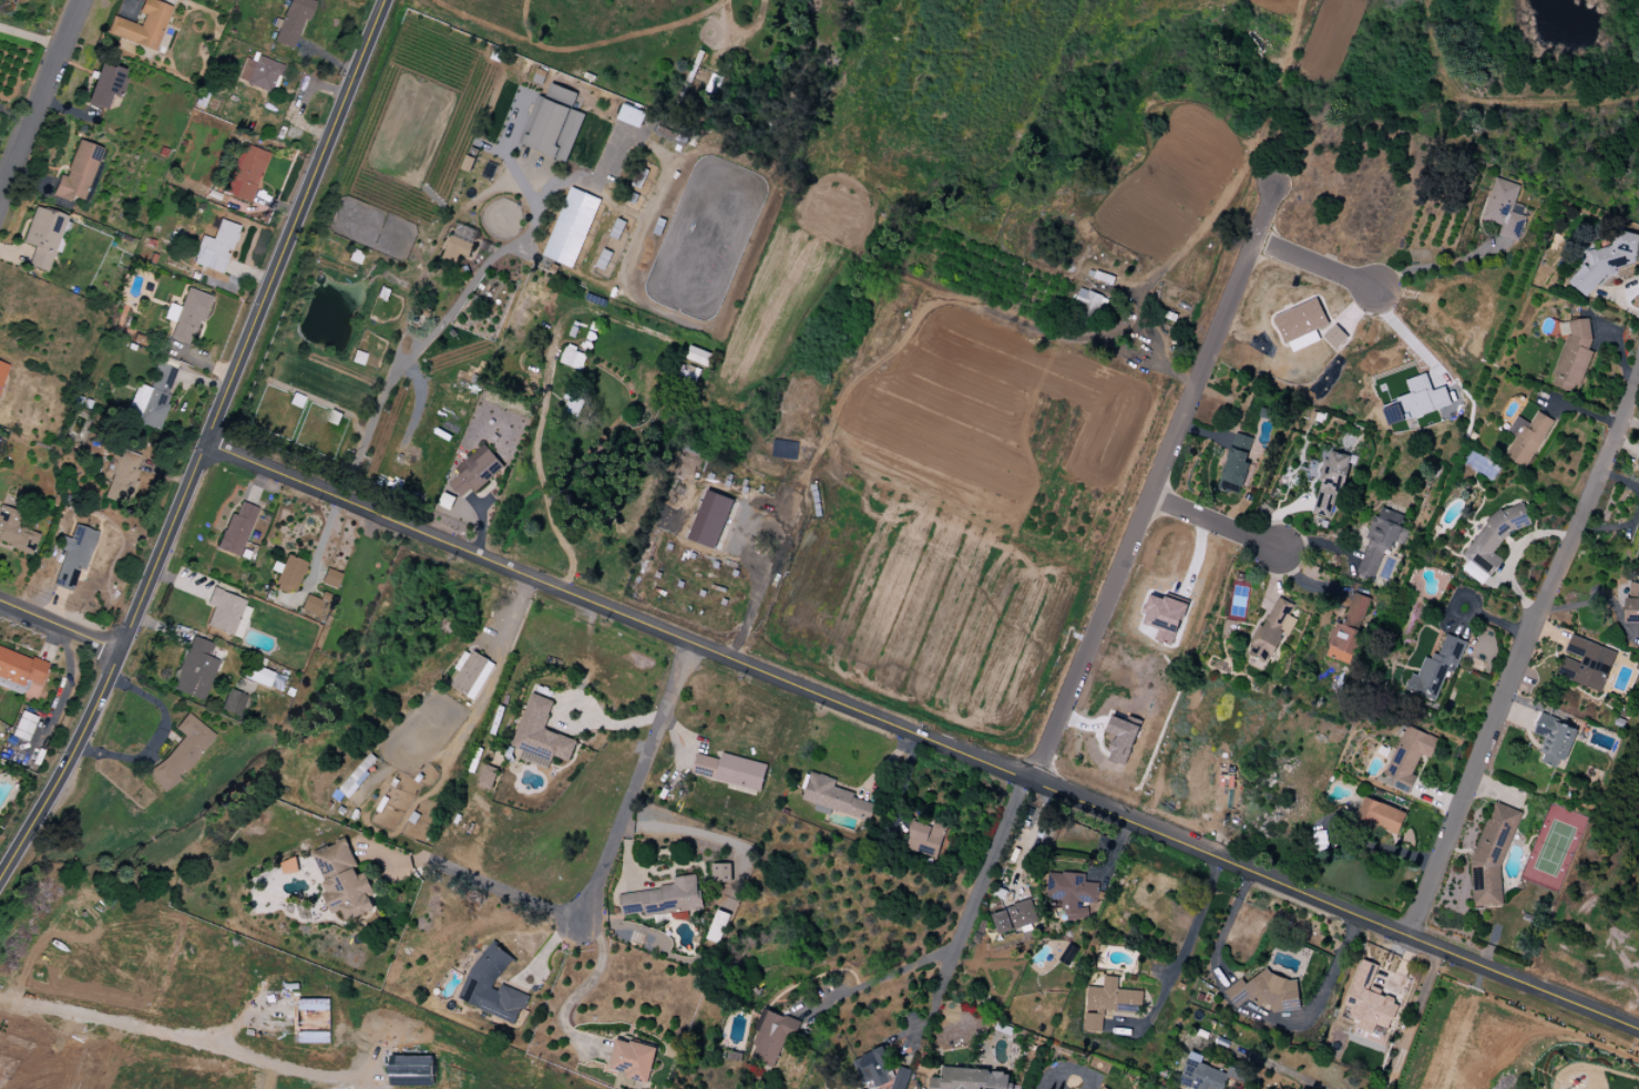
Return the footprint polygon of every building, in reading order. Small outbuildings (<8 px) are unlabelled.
[(140,14),(145,17),(141,28),(115,18),(109,34),(154,52),(172,9),(151,0),(145,0),(140,14)] [(273,44),(294,53),(315,1),(312,0),(290,0),(273,44)] [(258,54),(245,84),(272,95),(284,65),(258,54)] [(85,104),(105,111),(111,95),(118,98),(127,73),(100,63),(85,104)] [(537,95),(519,144),(567,161),(584,114),(571,109),(577,93),(550,83),(545,98),(537,95)] [(646,113),(623,104),(617,119),(640,128),(646,113)] [(51,196),(68,202),(70,197),(86,203),(95,181),(91,179),(102,150),(78,140),(64,177),(59,175),(51,196)] [(243,142),(221,195),(249,207),(272,153),(243,142)] [(1496,176),(1482,220),(1502,227),(1499,236),(1518,243),(1527,218),(1512,213),(1522,185),(1496,176)] [(543,257),(574,268),(600,199),(569,187),(543,257)] [(46,273),(65,217),(34,207),(22,244),(33,247),(27,267),(46,273)] [(202,236),(191,264),(222,275),(239,228),(221,220),(213,240),(202,236)] [(1612,247),(1586,254),(1588,264),(1571,282),(1587,297),(1611,273),(1636,264),(1638,251),(1638,234),(1617,229),(1612,247)] [(452,234),(443,258),(459,265),(463,255),(470,258),(475,243),(452,234)] [(1098,268),(1094,279),(1113,286),(1117,275),(1098,268)] [(1082,287),(1072,306),(1100,319),(1109,300),(1082,287)] [(187,288),(167,337),(188,345),(197,322),(203,323),(213,298),(187,288)] [(1273,315),(1284,345),(1289,343),(1291,351),(1320,342),(1316,330),(1328,326),(1318,299),(1273,315)] [(1569,322),(1571,336),(1568,335),(1550,376),(1554,378),(1550,386),(1577,398),(1597,352),(1589,349),(1594,340),(1589,318),(1569,322)] [(1348,338),(1335,324),(1322,336),(1335,350),(1348,338)] [(711,352),(689,347),(686,361),(708,365),(711,352)] [(559,363),(581,371),(587,356),(565,348),(559,363)] [(158,364),(150,387),(136,381),(121,418),(158,433),(173,398),(166,394),(176,371),(158,364)] [(1405,380),(1410,394),(1399,397),(1401,404),(1383,409),(1388,425),(1451,406),(1445,386),(1431,391),(1426,374),(1405,380)] [(1539,412),(1529,428),(1524,424),(1515,438),(1517,439),(1507,455),(1525,466),(1555,422),(1539,412)] [(1237,433),(1217,493),(1238,500),(1250,464),(1247,463),(1254,439),(1237,433)] [(798,442),(773,440),(771,458),(796,460),(798,442)] [(485,443),(454,470),(460,475),(450,484),(462,497),(473,489),(479,495),(508,469),(485,443)] [(125,449),(121,460),(113,454),(105,474),(112,476),(104,499),(126,506),(145,456),(125,449)] [(1332,451),(1312,515),(1331,521),(1350,456),(1332,451)] [(707,489),(687,538),(715,549),(735,500),(707,489)] [(242,503),(236,516),(231,514),(216,549),(238,558),(258,511),(242,503)] [(1524,504),(1503,512),(1488,523),(1464,555),(1492,577),(1504,562),(1494,553),(1504,540),(1517,530),(1532,524),(1524,504)] [(8,546),(7,548),(31,559),(40,537),(18,528),(23,515),(1,506),(0,509),(0,543),(8,546)] [(1358,573),(1374,579),(1385,551),(1392,551),(1395,543),(1403,545),(1408,531),(1399,526),(1403,515),(1383,508),(1379,520),(1376,516),(1369,535),(1372,537),(1358,573)] [(75,525),(62,563),(49,557),(40,578),(74,592),(96,533),(75,525)] [(288,556),(283,567),(273,563),(269,572),(278,575),(273,588),(287,595),(289,589),(295,592),(307,564),(288,556)] [(327,569),(320,584),(335,589),(341,576),(327,569)] [(1630,598),(1626,598),(1626,624),(1638,624),(1638,583),(1630,583),(1630,598)] [(213,587),(206,604),(215,607),(207,626),(233,637),(247,602),(213,587)] [(324,592),(320,600),(328,603),(331,595),(324,592)] [(1143,625),(1158,630),(1156,638),(1172,643),(1185,605),(1150,593),(1143,614),(1146,615),(1143,625)] [(1356,593),(1345,621),(1336,618),(1325,648),(1330,649),(1326,657),(1351,667),(1363,635),(1358,633),(1371,599),(1356,593)] [(307,595),(300,610),(316,617),(322,603),(307,595)] [(1280,598),(1248,655),(1268,666),(1285,635),(1280,631),(1293,606),(1280,598)] [(1447,636),(1440,656),(1434,655),(1432,659),(1425,656),(1410,695),(1435,705),(1448,671),(1453,674),(1465,644),(1447,636)] [(1573,636),(1557,676),(1601,694),(1617,654),(1573,636)] [(193,637),(172,689),(204,702),(221,661),(209,657),(214,646),(193,637)] [(39,701),(52,666),(0,646),(0,686),(39,701)] [(477,700),(494,663),(465,649),(455,670),(458,671),(450,688),(477,700)] [(247,665),(242,678),(269,688),(274,675),(247,665)] [(228,689),(221,710),(239,717),(247,697),(228,689)] [(512,749),(550,761),(552,756),(569,761),(576,740),(544,730),(553,701),(530,693),(512,749)] [(11,737),(28,742),(35,716),(19,711),(11,737)] [(1541,712),(1533,736),(1545,740),(1539,752),(1545,754),(1541,764),(1556,770),(1560,760),(1566,762),(1578,732),(1554,722),(1556,718),(1541,712)] [(188,713),(176,729),(184,737),(147,772),(165,797),(183,781),(216,738),(188,713)] [(1139,726),(1112,716),(1106,732),(1115,735),(1107,760),(1125,766),(1139,726)] [(1407,725),(1380,783),(1410,797),(1418,778),(1412,774),(1422,754),(1431,758),(1438,739),(1407,725)] [(697,754),(692,775),(760,792),(767,764),(721,754),(720,760),(697,754)] [(338,789),(348,798),(372,773),(363,764),(338,789)] [(497,768),(484,764),(478,786),(491,789),(497,768)] [(874,804),(853,798),(854,793),(834,787),(836,780),(810,772),(802,801),(870,821),(874,804)] [(1365,795),(1355,823),(1377,831),(1379,829),(1401,836),(1410,812),(1365,795)] [(1496,802),(1472,861),(1476,908),(1505,906),(1502,867),(1523,813),(1496,802)] [(930,825),(912,821),(906,850),(938,857),(945,823),(931,820),(930,825)] [(311,852),(334,914),(341,911),(345,921),(373,910),(367,893),(372,891),(365,872),(359,874),(346,839),(311,852)] [(284,875),(299,872),(296,858),(281,862),(284,875)] [(712,882),(732,882),(731,864),(712,864),(712,882)] [(1048,872),(1047,900),(1063,900),(1062,919),(1087,920),(1088,908),(1077,907),(1077,903),(1097,904),(1098,883),(1085,882),(1085,874),(1048,872)] [(618,894),(621,917),(700,908),(696,875),(672,877),(674,887),(618,894)] [(1039,923),(1033,901),(992,911),(997,933),(1039,923)] [(729,914),(716,910),(707,940),(720,943),(729,914)] [(458,1000),(478,1008),(498,1022),(513,1028),(517,1016),(525,1005),(528,997),(522,993),(500,985),(493,986),(514,958),(491,942),(467,975),(458,1000)] [(1344,1013),(1359,1018),(1356,1028),(1372,1033),(1375,1024),(1389,1029),(1398,1002),(1379,996),(1381,990),(1370,986),(1376,965),(1361,960),(1344,1013)] [(1272,1013),(1300,1010),(1296,977),(1274,979),(1267,969),(1244,984),(1241,979),(1223,991),(1235,1008),(1245,1001),(1255,1000),(1259,1005),(1271,1004),(1272,1013)] [(1142,991),(1117,990),(1118,977),(1104,976),(1103,988),(1088,987),(1086,1011),(1085,1031),(1101,1032),(1103,1012),(1141,1014),(1142,991)] [(327,1002),(319,1003),(318,999),(305,1001),(306,1012),(328,1009),(327,1002)] [(775,1068),(785,1036),(796,1039),(802,1022),(762,1009),(755,1031),(761,1033),(752,1060),(775,1068)] [(616,1038),(607,1071),(647,1083),(657,1049),(616,1038)] [(872,1081),(875,1088),(895,1081),(883,1048),(852,1059),(861,1085),(872,1081)] [(1190,1088),(1222,1088),(1228,1074),(1200,1064),(1203,1057),(1190,1052),(1177,1084),(1190,1088)] [(433,1057),(390,1056),(390,1085),(432,1086),(433,1057)] [(899,1066),(890,1088),(905,1088),(911,1071),(899,1066)] [(1009,1071),(942,1068),(941,1078),(930,1078),(929,1088),(1009,1088),(1009,1071)]
